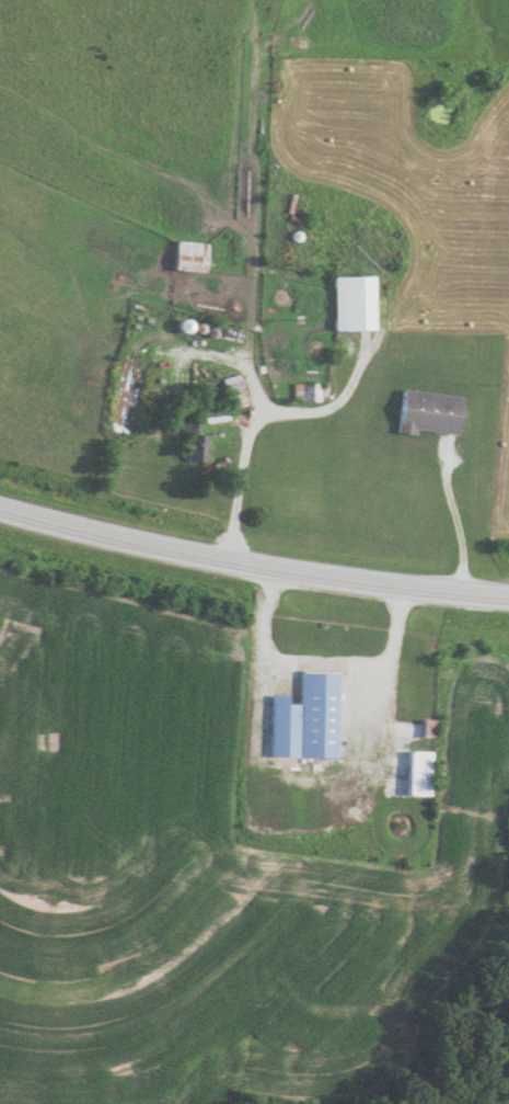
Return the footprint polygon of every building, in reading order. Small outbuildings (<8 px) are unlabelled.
[(204,244),(170,240),(167,270),(201,274),(204,244)] [(328,277),(328,330),(365,330),(365,277),(328,277)] [(243,405),(235,374),(217,379),(225,409),(243,405)] [(324,383),(291,383),(291,401),(324,401),(324,383)] [(392,431),(452,435),(454,394),(394,391),(392,431)] [(333,672),(295,672),(295,704),(285,704),(285,696),(266,695),(265,757),(332,758),(333,672)] [(402,795),(426,795),(426,751),(402,751),(402,795)]
